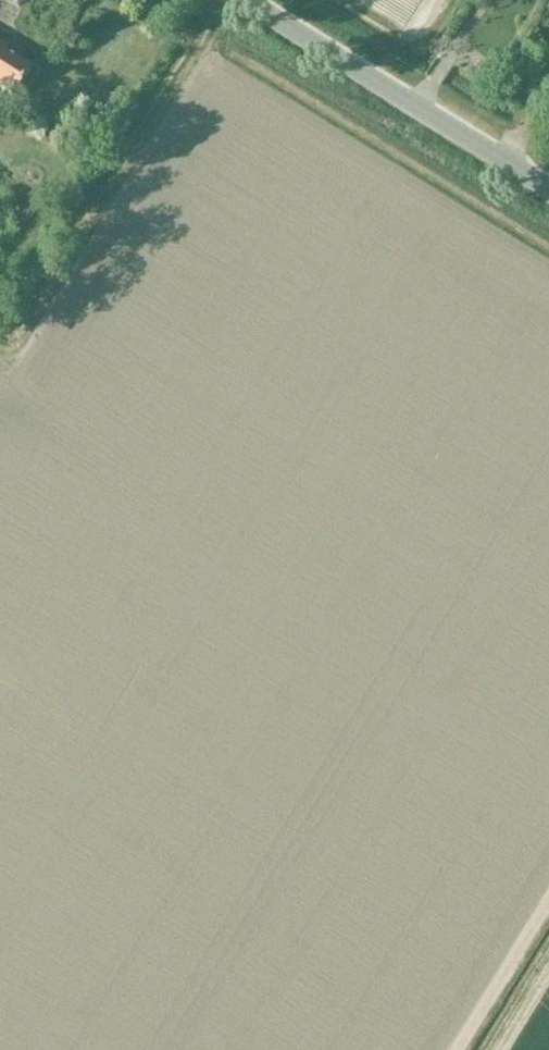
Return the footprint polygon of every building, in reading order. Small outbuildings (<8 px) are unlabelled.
[(15,98),(21,88),(20,87),(30,71),(4,55),(8,49),(0,44),(0,88),(15,98)]
